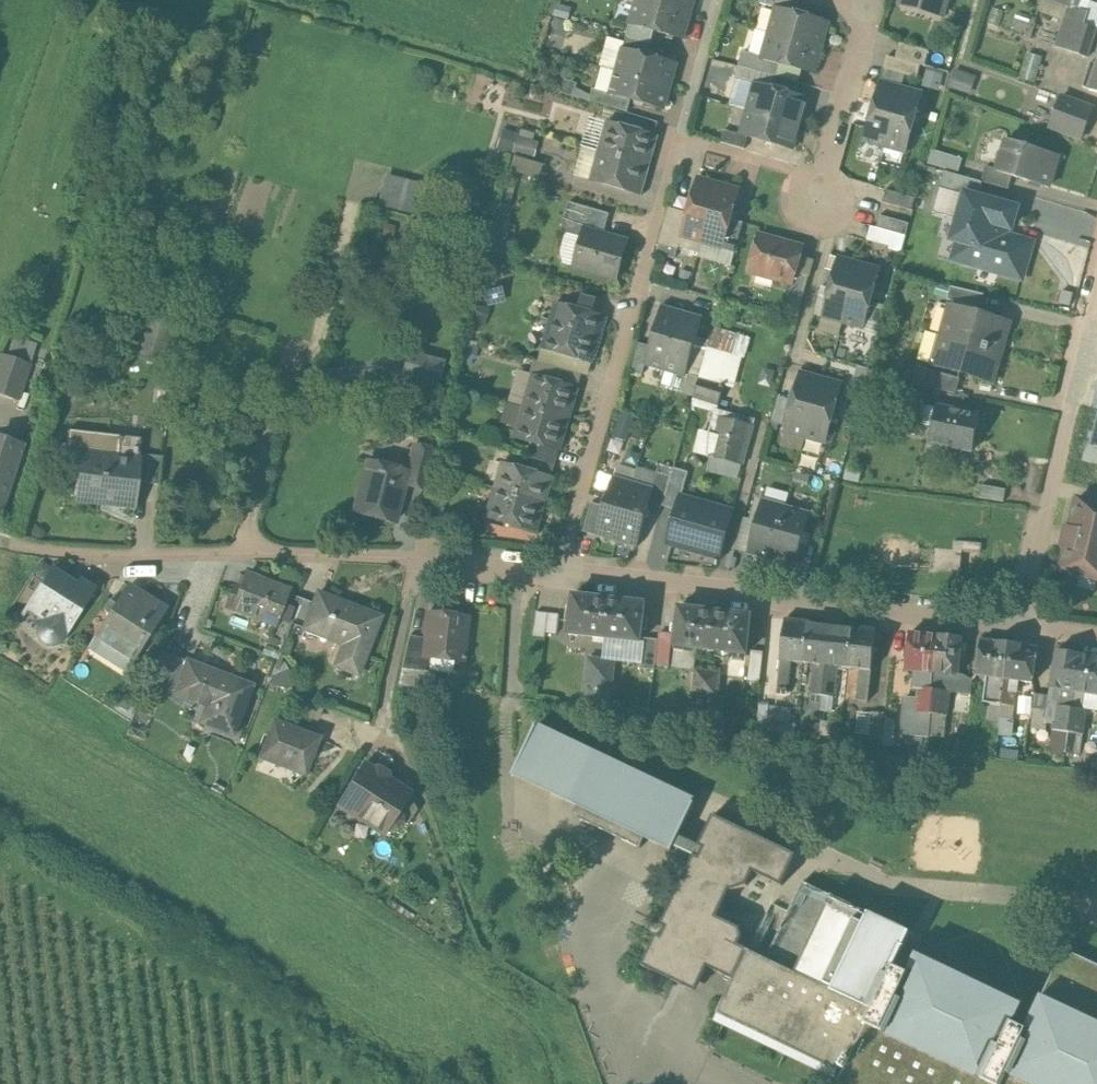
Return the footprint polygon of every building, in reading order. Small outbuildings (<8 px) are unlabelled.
[(636,2),(690,17),(695,0),(637,0),(636,2)] [(757,2),(776,8),(795,13),(799,0),(757,0),(757,2)] [(944,9),(942,15),(943,16),(948,0),(913,0),(944,9)] [(1066,20),(1070,8),(1048,0),(1043,0),(1039,10),(1066,20)] [(1070,8),(1072,8),(1075,0),(1048,0),(1070,8)] [(1072,8),(1077,10),(1081,0),(1075,0),(1072,8)] [(1090,0),(1086,13),(1082,25),(1096,30),(1096,28),(1096,2),(1090,0)] [(690,17),(636,2),(630,24),(654,31),(684,39),(690,17)] [(795,13),(776,8),(769,33),(821,48),(829,22),(795,13)] [(1077,10),(1072,8),(1070,8),(1066,20),(1057,47),(1073,52),(1082,25),(1086,13),(1077,10)] [(654,31),(630,24),(626,37),(651,44),(654,31)] [(1082,25),(1073,52),(1087,57),(1096,30),(1082,25)] [(821,48),(769,33),(762,57),(762,58),(781,64),(814,73),(821,48)] [(651,44),(626,37),(623,49),(647,56),(651,44)] [(930,50),(900,42),(896,58),(921,65),(925,66),(930,50)] [(647,56),(623,49),(617,71),(617,72),(670,87),(677,64),(647,56)] [(762,57),(743,52),(739,66),(778,76),(781,64),(762,58),(762,57)] [(1041,57),(1027,53),(1020,77),(1034,82),(1041,57)] [(896,58),(887,56),(884,69),(917,78),(921,65),(896,58)] [(1093,63),(1085,88),(1091,90),(1090,91),(1096,93),(1096,64),(1093,63)] [(778,76),(739,66),(736,79),(754,84),(755,83),(774,89),(778,76)] [(926,85),(943,88),(946,68),(929,66),(926,85)] [(670,87),(617,72),(617,71),(602,67),(596,89),(611,93),(610,94),(631,100),(664,109),(670,87)] [(972,76),(956,70),(951,86),(966,92),(972,76)] [(902,87),(881,82),(865,141),(885,147),(902,87)] [(774,89),(755,83),(754,84),(748,109),(800,123),(807,98),(774,89)] [(922,93),(902,87),(885,147),(906,152),(922,93)] [(631,100),(610,94),(611,93),(596,89),(593,89),(590,101),(628,112),(631,100)] [(1092,108),(1062,97),(1050,127),(1081,139),(1092,108)] [(800,123),(748,109),(741,134),(748,136),(793,149),(800,123)] [(656,122),(631,114),(627,127),(652,135),(656,122)] [(608,122),(600,151),(649,165),(657,136),(652,135),(627,127),(608,122)] [(536,134),(521,130),(515,153),(530,157),(536,134)] [(741,134),(724,130),(721,142),(745,149),(748,136),(741,134)] [(1026,145),(1025,146),(1006,140),(1006,142),(1009,143),(1000,170),(997,169),(997,171),(1013,176),(1049,187),(1058,156),(1029,147),(1029,146),(1026,145)] [(963,159),(932,149),(928,163),(959,172),(963,159)] [(649,165),(600,151),(591,180),(641,195),(649,165)] [(545,165),(514,156),(509,170),(540,179),(545,165)] [(1013,176),(997,171),(997,169),(986,166),(981,181),(1009,189),(1013,176)] [(943,169),(933,208),(938,209),(948,170),(943,169)] [(382,204),(408,210),(416,178),(390,172),(382,204)] [(719,184),(698,178),(688,213),(681,237),(682,237),(702,243),(719,184)] [(719,184),(702,243),(723,248),(739,189),(719,184)] [(1020,204),(962,188),(947,245),(954,247),(951,260),(1025,280),(1037,237),(1012,231),(1020,204)] [(916,198),(886,190),(883,202),(912,210),(916,198)] [(610,214),(569,202),(561,232),(583,238),(585,229),(604,234),(610,214)] [(668,207),(657,245),(679,250),(682,237),(681,237),(688,213),(668,207)] [(909,223),(880,215),(876,227),(906,235),(909,223)] [(508,223),(499,221),(495,239),(492,238),(490,250),(501,253),(508,223)] [(604,234),(585,229),(583,238),(575,267),(617,279),(627,241),(604,234)] [(803,247),(759,235),(749,271),(793,283),(803,247)] [(859,263),(839,257),(822,316),(843,322),(859,263)] [(880,269),(859,263),(843,322),(864,328),(880,269)] [(983,294),(951,286),(947,299),(979,308),(983,294)] [(578,309),(555,302),(542,348),(592,363),(605,317),(592,313),(595,300),(581,296),(578,309)] [(487,308),(477,305),(473,318),(483,321),(487,308)] [(682,312),(662,306),(645,365),(665,371),(682,312)] [(1009,322),(950,306),(942,335),(1001,352),(1009,322)] [(703,317),(682,312),(665,371),(686,377),(703,317)] [(178,327),(148,319),(138,354),(168,363),(178,327)] [(714,327),(692,404),(709,408),(718,407),(734,353),(744,356),(750,339),(714,327)] [(1001,352),(942,335),(934,365),(993,381),(1001,352)] [(14,337),(7,356),(27,363),(33,344),(14,337)] [(592,363),(542,348),(538,361),(588,376),(592,363)] [(31,364),(27,363),(7,356),(0,354),(0,395),(18,401),(31,364)] [(959,378),(928,369),(923,387),(940,390),(955,393),(959,378)] [(822,378),(801,372),(793,401),(787,425),(785,431),(805,437),(822,378)] [(578,388),(533,375),(524,406),(569,419),(578,388)] [(822,378),(805,437),(826,443),(842,383),(822,378)] [(923,387),(914,385),(911,403),(924,405),(937,408),(937,407),(940,390),(923,387)] [(793,401),(779,397),(772,421),(787,425),(793,401)] [(937,408),(924,405),(921,423),(933,426),(937,408)] [(569,419),(524,406),(515,437),(560,450),(569,419)] [(937,407),(937,408),(933,426),(930,441),(935,442),(934,449),(948,452),(950,445),(973,450),(980,416),(937,407)] [(738,415),(716,409),(709,434),(702,433),(696,452),(711,456),(742,463),(753,426),(737,422),(738,415)] [(145,433),(143,454),(162,457),(165,435),(145,433)] [(0,447),(0,511),(22,445),(7,440),(4,448),(0,447)] [(434,451),(414,446),(407,473),(408,473),(405,484),(424,489),(434,451)] [(139,454),(139,461),(140,461),(137,483),(159,485),(162,457),(143,454),(139,454)] [(139,461),(80,455),(75,501),(135,507),(137,483),(140,461),(139,461)] [(742,463),(711,456),(707,471),(738,479),(742,463)] [(407,473),(368,463),(355,512),(395,522),(405,484),(408,473),(407,473)] [(552,477),(503,463),(495,488),(545,502),(552,477)] [(671,476),(657,472),(653,488),(654,488),(649,504),(662,508),(663,504),(670,480),(671,476)] [(604,506),(596,535),(617,541),(634,482),(613,476),(604,506)] [(683,483),(670,480),(663,504),(676,508),(683,483)] [(634,482),(617,541),(637,547),(649,504),(654,488),(653,488),(634,482)] [(1007,488),(982,484),(980,497),(1004,501),(1007,488)] [(545,502),(495,488),(487,517),(537,531),(545,502)] [(682,494),(670,537),(721,551),(733,508),(682,494)] [(756,498),(750,519),(757,521),(763,500),(756,498)] [(1079,500),(1079,499),(1077,499),(1077,501),(1062,568),(1061,568),(1061,570),(1063,570),(1096,578),(1096,504),(1079,500)] [(786,506),(763,500),(757,521),(748,553),(772,560),(786,506)] [(604,506),(592,502),(584,532),(596,535),(604,506)] [(810,513),(786,506),(772,560),(795,566),(810,513)] [(77,587),(51,570),(29,605),(28,604),(27,606),(28,607),(27,608),(45,619),(41,625),(39,631),(41,637),(45,642),(52,644),(58,642),(63,638),(66,633),(67,633),(94,590),(80,582),(77,587)] [(269,585),(245,576),(232,611),(257,620),(259,615),(276,621),(274,627),(275,627),(279,618),(288,593),(290,589),(270,582),(269,585)] [(155,607),(125,589),(89,647),(90,648),(95,639),(131,661),(126,670),(127,671),(152,631),(143,625),(155,607)] [(301,598),(288,593),(279,618),(291,624),(301,598)] [(361,612),(337,603),(338,601),(318,593),(314,603),(304,629),(305,629),(307,626),(324,632),(323,634),(347,643),(338,665),(336,665),(335,666),(358,675),(380,617),(362,610),(361,612)] [(609,599),(573,594),(569,633),(594,636),(593,641),(604,642),(609,599)] [(301,598),(291,624),(304,629),(314,603),(301,598)] [(644,603),(609,599),(604,642),(614,643),(615,638),(640,641),(644,603)] [(715,611),(679,607),(675,645),(699,648),(699,653),(710,654),(710,649),(715,611)] [(549,613),(536,611),(533,635),(545,636),(546,632),(549,613)] [(750,615),(715,611),(710,649),(710,654),(722,656),(722,651),(746,654),(750,615)] [(467,618),(428,613),(425,638),(423,657),(430,658),(462,661),(463,659),(464,659),(465,657),(463,656),(467,618)] [(560,614),(549,613),(546,632),(557,633),(560,614)] [(809,622),(785,619),(781,660),(791,661),(804,662),(809,622)] [(830,624),(809,622),(804,662),(815,663),(826,665),(830,624)] [(852,627),(830,624),(826,665),(837,666),(848,667),(852,627)] [(876,629),(852,627),(848,667),(861,668),(857,699),(868,700),(876,629)] [(672,634),(659,632),(656,664),(669,666),(672,634)] [(938,636),(910,633),(906,669),(916,670),(914,689),(918,689),(917,698),(918,699),(916,712),(930,713),(931,713),(934,689),(932,688),(934,672),(936,672),(940,635),(939,635),(938,636)] [(940,635),(936,672),(934,672),(932,688),(934,689),(949,690),(951,673),(959,674),(961,651),(960,651),(962,637),(940,635)] [(425,638),(409,636),(402,668),(429,672),(430,658),(423,657),(425,638)] [(658,639),(645,638),(642,668),(655,669),(658,639)] [(1010,644),(981,640),(976,675),(987,677),(983,702),(989,703),(1002,705),(1010,644)] [(1038,648),(1010,644),(1002,705),(1000,717),(1013,719),(1014,706),(1015,706),(1016,691),(1010,690),(1012,680),(1033,682),(1038,648)] [(187,660),(160,650),(146,688),(173,699),(175,693),(174,693),(187,660)] [(764,651),(751,650),(748,680),(761,681),(764,651)] [(1082,653),(1057,650),(1055,663),(1049,695),(1047,716),(1048,716),(1055,717),(1057,705),(1072,707),(1075,691),(1074,691),(1080,654),(1081,654),(1081,655),(1082,653)] [(1081,655),(1081,654),(1080,654),(1074,691),(1075,691),(1072,707),(1083,709),(1085,692),(1096,694),(1096,657),(1081,655)] [(602,659),(589,658),(586,684),(599,685),(602,659)] [(615,660),(602,659),(599,685),(612,687),(615,660)] [(253,686),(187,660),(174,693),(175,693),(218,710),(211,728),(233,736),(253,686)] [(791,661),(781,660),(777,690),(788,691),(791,661)] [(826,665),(815,663),(811,694),(822,695),(826,665)] [(837,666),(826,665),(822,695),(834,697),(837,666)] [(708,671),(696,670),(693,694),(705,695),(708,671)] [(720,673),(708,671),(705,695),(717,696),(720,673)] [(949,690),(934,689),(931,713),(943,715),(947,715),(949,690)] [(1049,695),(1036,694),(1033,716),(1047,718),(1048,716),(1047,716),(1049,695)] [(917,698),(906,697),(903,735),(928,737),(928,735),(930,713),(916,712),(918,699),(917,698)] [(1002,705),(989,703),(987,720),(1000,722),(1000,717),(1002,705)] [(1072,707),(1057,705),(1055,717),(1053,729),(1068,732),(1072,707)] [(1083,709),(1072,707),(1068,732),(1082,734),(1083,734),(1087,709),(1083,709)] [(884,712),(872,711),(869,736),(882,738),(884,712)] [(931,713),(930,713),(928,735),(941,736),(943,715),(931,713)] [(1013,719),(1000,717),(1000,722),(999,730),(1011,731),(1013,719)] [(792,720),(774,718),(774,732),(790,734),(792,720)] [(319,738),(274,721),(260,758),(304,775),(319,738)] [(695,803),(536,727),(513,776),(551,794),(551,793),(578,806),(573,816),(641,848),(645,838),(659,845),(672,851),(674,846),(694,856),(694,855),(699,858),(704,848),(699,846),(699,845),(679,836),(695,803)] [(902,733),(886,731),(884,743),(901,745),(902,733)] [(1082,734),(1068,732),(1066,751),(1080,753),(1082,734)] [(980,747),(967,746),(966,755),(979,756),(980,747)] [(374,769),(373,768),(371,770),(365,766),(340,805),(384,833),(386,829),(389,831),(397,829),(402,821),(400,813),(398,811),(409,794),(388,781),(389,779),(388,778),(387,774),(378,768),(374,769)] [(910,933),(803,881),(766,959),(747,950),(748,949),(739,945),(743,936),(740,928),(718,917),(730,890),(732,891),(747,886),(753,872),(782,886),(796,855),(713,815),(699,845),(699,846),(704,848),(699,858),(694,855),(694,856),(661,925),(666,927),(661,937),(657,934),(642,965),(678,982),(685,967),(704,976),(708,967),(734,979),(717,1013),(839,1071),(841,1067),(840,1067),(845,1057),(850,1059),(867,1024),(866,1024),(873,1009),(869,1007),(884,974),(889,976),(893,967),(894,967),(896,964),(910,933)] [(1064,948),(1026,1029),(1013,1023),(1023,1004),(917,954),(907,973),(894,967),(893,967),(889,976),(884,974),(869,1007),(873,1009),(866,1024),(867,1024),(850,1059),(845,1057),(840,1067),(841,1067),(845,1069),(838,1083),(1096,1083),(1096,964),(1064,948)]
